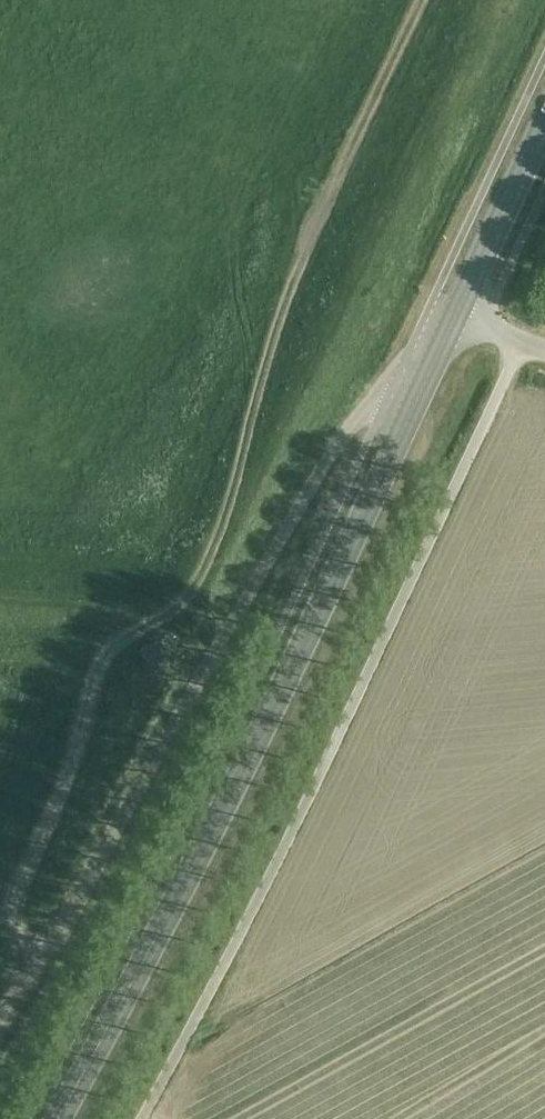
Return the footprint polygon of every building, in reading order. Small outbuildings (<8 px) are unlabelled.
[(155,643),(141,648),(146,661),(151,674),(155,672),(157,671),(158,669),(159,666),(157,660),(160,658),(163,657),(157,642),(155,643)]
